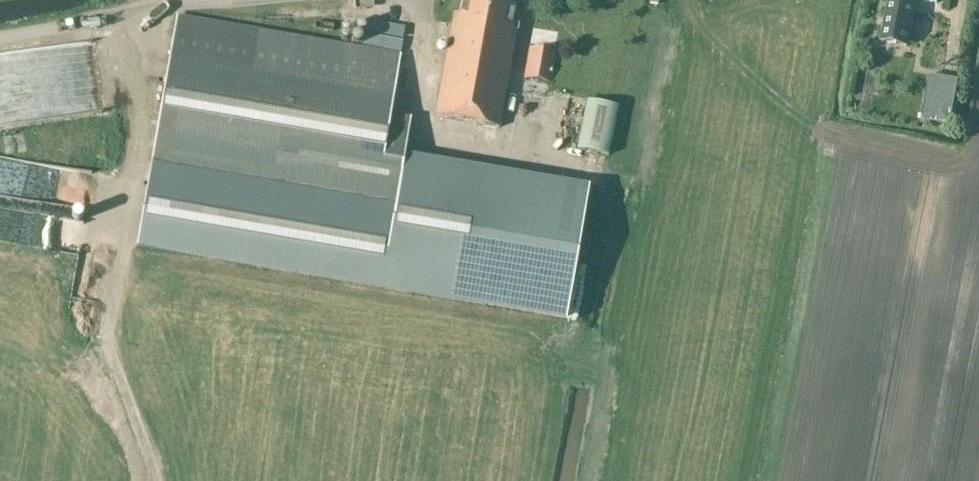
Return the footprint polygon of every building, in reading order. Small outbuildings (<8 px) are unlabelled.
[(518,25),(513,24),(516,5),(489,0),(461,0),(459,14),(454,13),(435,115),(499,127),(518,25)] [(886,36),(884,42),(908,46),(909,40),(915,5),(910,4),(911,0),(892,0),(886,36)] [(390,116),(401,54),(178,15),(140,243),(566,317),(589,185),(404,153),(410,119),(390,116)] [(547,43),(530,40),(525,64),(542,68),(547,43)] [(958,78),(930,73),(921,117),(950,122),(958,78)] [(620,107),(588,100),(578,149),(610,156),(620,107)]
